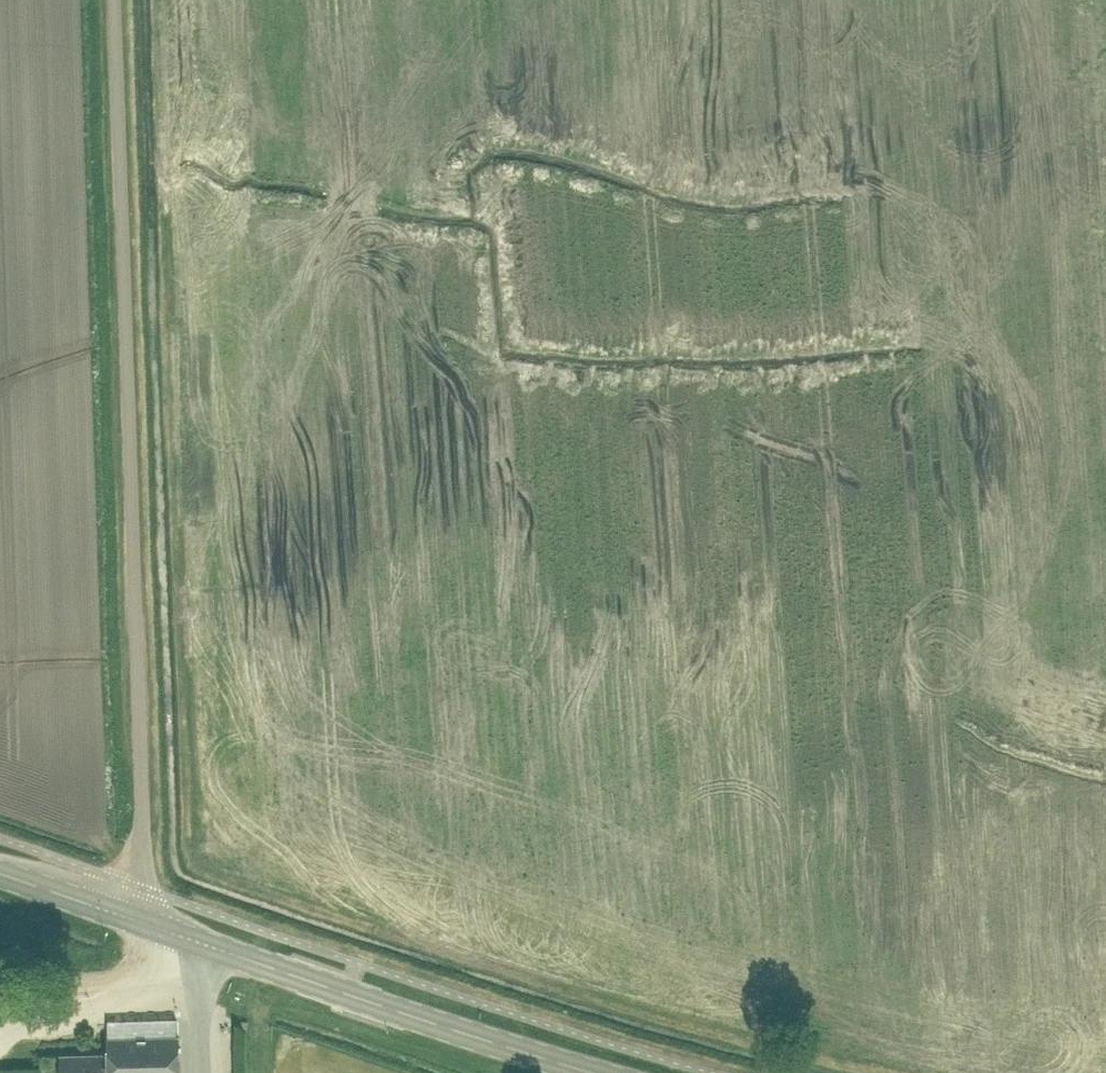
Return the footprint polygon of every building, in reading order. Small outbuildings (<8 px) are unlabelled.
[(124,1019),(125,1036),(177,1034),(176,1017),(124,1019)] [(179,1035),(177,1034),(125,1036),(108,1036),(108,1052),(61,1054),(62,1072),(180,1072),(179,1035)]
